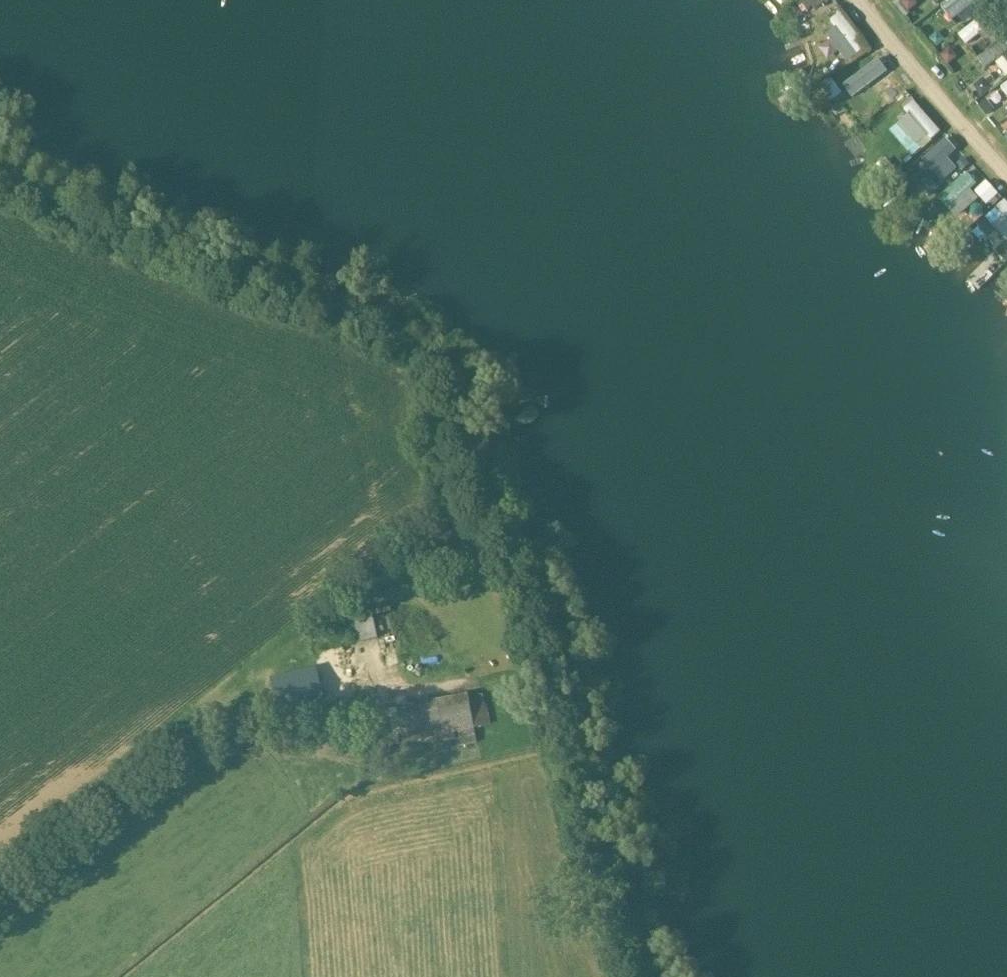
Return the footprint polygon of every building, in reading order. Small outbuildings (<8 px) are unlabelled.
[(826,0),(799,0),(796,2),(805,14),(826,0)] [(973,0),(949,0),(941,5),(950,17),(973,0)] [(956,13),(961,22),(980,11),(975,2),(956,13)] [(843,15),(823,30),(847,62),(867,47),(843,15)] [(959,32),(964,42),(982,34),(977,23),(959,32)] [(978,59),(985,69),(1004,54),(997,44),(978,59)] [(888,91),(893,97),(902,91),(883,62),(870,71),(872,74),(853,87),(866,106),(888,91)] [(830,77),(820,85),(830,100),(841,92),(830,77)] [(890,130),(913,156),(941,130),(913,100),(904,108),(909,113),(890,130)] [(942,182),(957,168),(947,156),(956,148),(946,137),(922,159),(942,182)] [(983,203),(972,187),(977,184),(970,173),(939,193),(956,220),(983,203)] [(930,177),(919,184),(927,196),(938,189),(930,177)] [(975,190),(988,204),(999,193),(986,180),(975,190)] [(986,238),(996,229),(1006,241),(1006,201),(1005,199),(975,227),(986,238)] [(375,638),(374,609),(346,610),(347,639),(375,638)] [(270,676),(277,708),(323,697),(316,666),(270,676)] [(396,747),(476,737),(474,726),(489,725),(485,692),(390,704),(396,747)]
